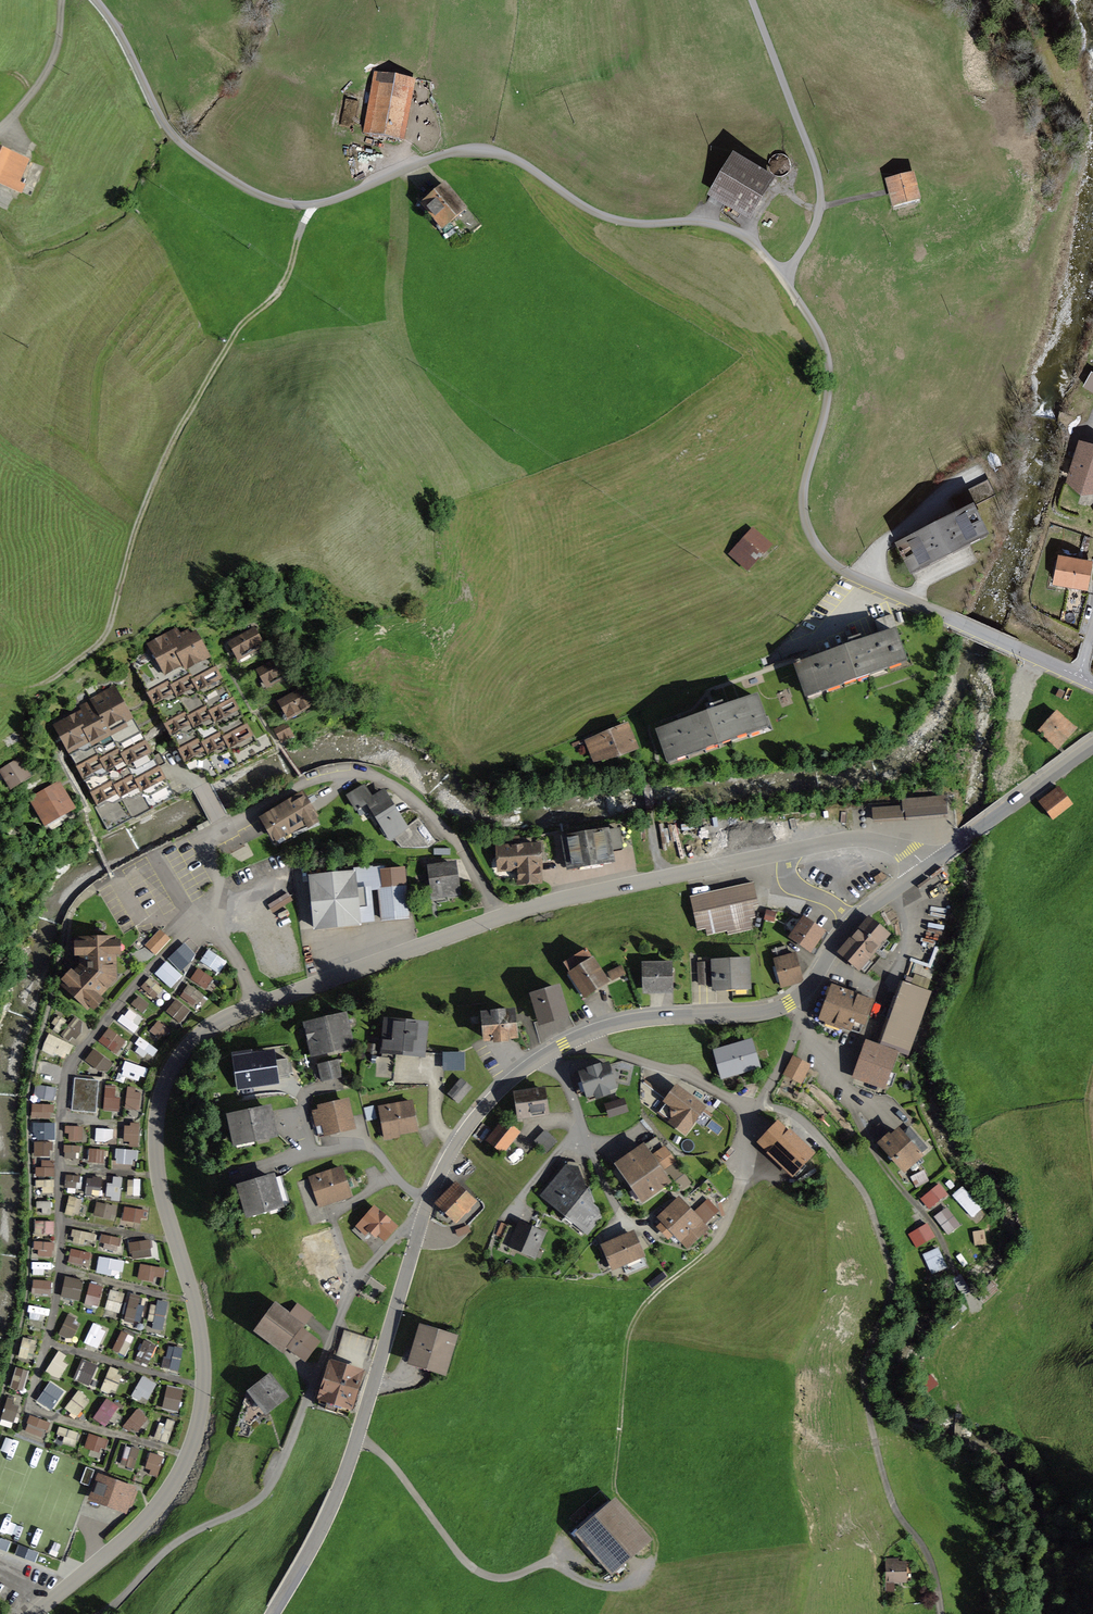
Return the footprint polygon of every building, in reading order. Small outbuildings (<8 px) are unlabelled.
[(416,83),(374,75),(362,138),(405,146),(416,83)] [(25,195),(29,186),(24,183),(33,161),(0,147),(0,184),(25,195)] [(733,153),(709,195),(752,219),(776,177),(733,153)] [(914,171),(886,181),(894,208),(923,199),(914,171)] [(449,185),(422,205),(443,234),(471,215),(449,185)] [(1083,391),(1092,396),(1092,373),(1083,391)] [(1081,448),(1071,481),(1082,491),(1092,490),(1092,452),(1081,448)] [(950,499),(958,514),(972,508),(996,495),(988,480),(950,499)] [(911,538),(898,545),(911,570),(985,533),(972,508),(958,514),(960,518),(913,542),(911,538)] [(774,547),(754,528),(729,552),(750,572),(774,547)] [(1091,563),(1059,557),(1054,585),(1086,590),(1091,563)] [(874,620),(878,632),(896,626),(892,614),(874,620)] [(181,636),(177,629),(148,645),(151,650),(130,661),(185,763),(188,768),(189,767),(186,763),(201,755),(214,780),(275,747),(257,715),(244,722),(196,633),(191,636),(188,631),(181,636)] [(254,630),(230,643),(239,658),(262,645),(254,630)] [(799,661),(796,662),(806,692),(903,658),(893,631),(880,636),(881,640),(812,664),(811,660),(800,663),(799,661)] [(847,649),(862,643),(859,636),(848,640),(849,643),(845,644),(847,649)] [(282,657),(258,670),(267,686),(291,672),(282,657)] [(303,688),(280,702),(289,717),(312,704),(303,688)] [(83,710),(54,727),(98,806),(96,807),(109,831),(133,818),(135,818),(174,797),(168,785),(168,784),(116,690),(108,695),(106,691),(91,700),(92,702),(82,707),(83,710)] [(672,726),(658,730),(668,758),(765,723),(756,696),(741,701),(743,706),(674,730),(672,726)] [(709,714),(724,709),(722,702),(710,706),(711,709),(707,710),(709,714)] [(1075,728),(1056,711),(1039,730),(1057,747),(1075,728)] [(286,723),(274,730),(281,741),(293,735),(286,723)] [(610,734),(593,741),(599,757),(617,749),(619,753),(633,746),(625,728),(617,731),(616,729),(609,731),(610,734)] [(19,761),(1,771),(10,785),(27,775),(19,761)] [(1072,803),(1055,782),(1035,797),(1052,819),(1072,803)] [(363,786),(364,786),(363,785),(347,795),(347,796),(348,796),(356,809),(358,808),(360,815),(371,807),(383,826),(381,830),(390,839),(395,840),(401,848),(428,848),(435,844),(416,819),(405,827),(387,797),(383,799),(379,794),(371,799),(363,786)] [(32,799),(34,802),(46,823),(47,823),(45,820),(62,810),(63,813),(72,808),(60,787),(49,793),(48,790),(32,799)] [(302,795),(263,817),(276,842),(319,824),(302,795)] [(904,807),(876,809),(877,822),(905,819),(905,813),(945,809),(944,797),(904,800),(904,807)] [(618,830),(563,840),(568,866),(612,859),(611,851),(622,849),(618,830)] [(537,845),(499,847),(501,870),(518,868),(519,882),(539,881),(537,845)] [(453,864),(428,868),(429,874),(432,874),(434,890),(445,888),(446,895),(457,893),(453,864)] [(385,888),(379,888),(382,919),(409,916),(406,886),(404,868),(384,870),(385,888)] [(359,924),(354,873),(310,877),(315,928),(359,924)] [(753,883),(691,896),(693,906),(699,905),(701,915),(695,917),(698,929),(706,928),(707,934),(727,930),(728,934),(752,929),(749,918),(755,916),(753,906),(758,905),(753,883)] [(290,897),(288,893),(269,905),(272,909),(290,897)] [(870,919),(855,934),(874,951),(877,948),(875,946),(877,944),(878,944),(887,933),(870,919)] [(793,936),(792,937),(810,949),(822,932),(804,920),(797,929),(794,926),(789,933),(793,936)] [(855,934),(840,951),(865,973),(880,956),(874,951),(855,934)] [(113,938),(80,938),(82,967),(63,986),(87,1008),(108,985),(105,982),(111,977),(110,969),(114,969),(113,938)] [(786,946),(772,950),(782,986),(801,980),(800,977),(801,976),(794,954),(789,955),(786,946)] [(587,950),(564,963),(585,995),(606,982),(587,950)] [(746,960),(714,961),(715,987),(747,986),(746,960)] [(671,963),(643,964),(644,992),(671,991),(671,963)] [(710,983),(710,963),(698,964),(699,983),(710,983)] [(608,972),(612,980),(624,974),(621,966),(608,972)] [(197,968),(191,980),(207,989),(214,977),(197,968)] [(141,987),(153,999),(163,990),(151,978),(141,987)] [(834,988),(827,985),(820,999),(813,1018),(820,1021),(817,1029),(837,1035),(841,1025),(848,1028),(860,1030),(870,1000),(844,991),(846,986),(834,982),(834,983),(835,984),(834,988)] [(929,993),(901,983),(880,1043),(896,1049),(907,1053),(929,993)] [(196,1008),(205,996),(189,984),(180,996),(196,1008)] [(558,989),(533,997),(540,1021),(566,1013),(558,989)] [(138,996),(131,1005),(143,1014),(150,1004),(138,996)] [(167,1009),(183,1021),(191,1011),(175,999),(167,1009)] [(119,1023),(135,1033),(144,1018),(128,1008),(119,1023)] [(513,1012),(484,1014),(486,1039),(515,1037),(513,1012)] [(75,1017),(64,1036),(74,1042),(85,1023),(75,1017)] [(344,1019),(310,1026),(316,1053),(350,1045),(344,1019)] [(150,1031),(161,1040),(170,1029),(158,1020),(150,1031)] [(426,1025),(385,1021),(383,1049),(418,1052),(419,1040),(417,1040),(417,1038),(425,1038),(426,1025)] [(120,1050),(126,1038),(109,1030),(104,1042),(120,1050)] [(67,1060),(73,1044),(49,1034),(43,1050),(67,1060)] [(155,1057),(160,1051),(142,1038),(134,1050),(144,1058),(148,1052),(155,1057)] [(750,1041),(714,1052),(722,1077),(758,1066),(750,1041)] [(896,1049),(880,1043),(879,1047),(868,1043),(855,1077),(882,1087),(896,1049)] [(94,1048),(86,1060),(106,1075),(114,1063),(94,1048)] [(237,1090),(281,1084),(280,1076),(290,1074),(287,1059),(276,1060),(274,1048),(231,1054),(237,1090)] [(443,1070),(465,1070),(465,1051),(443,1052),(443,1070)] [(384,1057),(372,1056),(369,1083),(389,1085),(391,1057),(390,1057),(390,1058),(384,1057)] [(792,1095),(807,1067),(793,1060),(779,1088),(792,1095)] [(121,1076),(142,1082),(147,1068),(126,1061),(121,1076)] [(337,1061),(318,1065),(322,1081),(341,1077),(337,1061)] [(57,1078),(59,1065),(40,1062),(37,1075),(57,1078)] [(607,1065),(581,1073),(582,1074),(573,1077),(578,1093),(587,1091),(590,1099),(609,1093),(608,1089),(614,1087),(607,1065)] [(98,1081),(75,1079),(72,1110),(95,1112),(98,1081)] [(461,1080),(449,1093),(459,1101),(470,1088),(461,1080)] [(54,1101),(57,1088),(37,1084),(34,1097),(54,1101)] [(106,1086),(104,1110),(120,1111),(121,1098),(115,1098),(116,1086),(106,1086)] [(139,1111),(143,1091),(128,1088),(124,1108),(139,1111)] [(703,1108),(677,1088),(659,1112),(684,1131),(703,1108)] [(544,1090),(516,1094),(517,1100),(516,1100),(518,1118),(520,1118),(547,1114),(544,1090)] [(607,1105),(611,1116),(627,1110),(623,1100),(607,1105)] [(410,1102),(381,1107),(386,1138),(398,1136),(398,1134),(416,1130),(410,1102)] [(32,1103),(32,1119),(52,1119),(53,1104),(32,1103)] [(346,1103),(321,1109),(321,1110),(313,1112),(318,1134),(352,1126),(346,1103)] [(268,1109),(230,1117),(235,1142),(274,1134),(268,1109)] [(505,1120),(488,1141),(502,1153),(519,1131),(505,1120)] [(778,1122),(759,1142),(792,1174),(811,1153),(778,1122)] [(38,1138),(56,1138),(56,1123),(38,1123),(38,1138)] [(139,1146),(140,1124),(125,1124),(124,1146),(139,1146)] [(67,1141),(83,1141),(83,1126),(68,1126),(67,1141)] [(890,1137),(882,1144),(904,1168),(926,1148),(909,1128),(901,1135),(899,1132),(892,1139),(890,1137)] [(113,1142),(113,1129),(96,1129),(96,1142),(113,1142)] [(547,1152),(558,1141),(547,1129),(536,1140),(547,1152)] [(658,1137),(619,1164),(643,1198),(667,1181),(660,1170),(674,1161),(667,1152),(670,1151),(658,1137)] [(52,1155),(51,1141),(34,1142),(35,1156),(52,1155)] [(64,1158),(78,1159),(78,1146),(65,1145),(64,1158)] [(107,1163),(107,1150),(89,1149),(89,1163),(107,1163)] [(136,1164),(136,1149),(116,1149),(116,1164),(136,1164)] [(36,1177),(55,1176),(54,1162),(35,1163),(36,1177)] [(733,1178),(723,1166),(681,1202),(699,1221),(707,1229),(721,1216),(717,1204),(730,1193),(724,1185),(733,1178)] [(340,1168),(298,1182),(311,1224),(325,1220),(320,1205),(349,1193),(340,1168)] [(557,1169),(540,1190),(545,1194),(544,1195),(545,1196),(545,1195),(557,1205),(555,1207),(556,1208),(558,1205),(567,1213),(565,1216),(566,1216),(568,1213),(587,1229),(586,1230),(587,1231),(598,1218),(595,1209),(591,1206),(594,1202),(589,1187),(585,1192),(582,1189),(581,1186),(577,1183),(579,1180),(576,1169),(566,1168),(562,1173),(557,1169)] [(911,1177),(916,1186),(928,1180),(923,1171),(911,1177)] [(81,1189),(81,1176),(66,1175),(65,1188),(81,1189)] [(121,1200),(124,1177),(111,1176),(108,1198),(121,1200)] [(282,1176),(240,1188),(248,1217),(290,1204),(282,1176)] [(141,1196),(141,1179),(128,1179),(128,1196),(141,1196)] [(54,1193),(54,1180),(37,1180),(37,1192),(54,1193)] [(455,1183),(437,1202),(457,1221),(475,1202),(455,1183)] [(929,1210),(949,1195),(940,1183),(921,1198),(929,1210)] [(953,1195),(973,1217),(983,1208),(963,1186),(953,1195)] [(66,1214),(79,1216),(83,1199),(69,1196),(66,1214)] [(679,1200),(662,1215),(668,1221),(661,1228),(670,1237),(674,1233),(687,1247),(704,1231),(697,1223),(699,1221),(681,1202),(679,1200)] [(37,1214),(52,1214),(52,1201),(37,1201),(37,1214)] [(94,1216),(116,1220),(118,1206),(96,1202),(94,1216)] [(122,1220),(142,1223),(145,1210),(124,1206),(122,1220)] [(374,1207),(353,1230),(364,1241),(370,1235),(367,1233),(369,1230),(376,1236),(378,1234),(384,1239),(395,1227),(374,1207)] [(948,1235),(962,1226),(948,1207),(935,1216),(948,1235)] [(35,1236),(54,1236),(54,1221),(35,1221),(35,1236)] [(518,1230),(508,1225),(497,1249),(507,1254),(510,1248),(511,1248),(512,1244),(533,1253),(532,1257),(533,1257),(544,1231),(543,1231),(542,1233),(521,1224),(522,1222),(521,1222),(518,1230)] [(333,1228),(303,1238),(307,1251),(303,1253),(304,1258),(309,1256),(313,1267),(343,1257),(333,1228)] [(974,1231),(975,1245),(987,1244),(985,1230),(974,1231)] [(74,1231),(73,1244),(95,1245),(96,1232),(74,1231)] [(632,1233),(604,1245),(614,1268),(623,1265),(627,1273),(646,1265),(632,1233)] [(101,1234),(100,1242),(121,1246),(122,1238),(101,1234)] [(36,1257),(53,1258),(54,1242),(37,1241),(36,1257)] [(131,1258),(153,1257),(152,1241),(130,1241),(131,1258)] [(88,1268),(92,1253),(72,1248),(68,1263),(88,1268)] [(123,1277),(124,1259),(99,1257),(97,1274),(123,1277)] [(33,1273),(52,1273),(52,1262),(33,1263),(33,1273)] [(138,1280),(153,1281),(153,1276),(165,1277),(166,1267),(140,1264),(138,1280)] [(61,1297),(80,1301),(85,1280),(66,1276),(61,1297)] [(51,1296),(53,1281),(33,1279),(32,1294),(51,1296)] [(85,1304),(99,1308),(104,1289),(90,1286),(85,1304)] [(120,1313),(125,1293),(111,1289),(106,1309),(120,1313)] [(133,1324),(134,1320),(142,1321),(147,1297),(130,1294),(124,1323),(133,1324)] [(150,1320),(154,1321),(153,1329),(163,1331),(169,1302),(155,1299),(150,1320)] [(29,1305),(28,1312),(48,1316),(50,1309),(29,1305)] [(289,1314),(277,1305),(256,1332),(283,1351),(287,1346),(305,1360),(318,1342),(301,1329),(311,1315),(297,1305),(289,1314)] [(80,1322),(67,1317),(59,1334),(73,1340),(80,1322)] [(92,1324),(85,1344),(100,1348),(107,1329),(92,1324)] [(454,1338),(421,1329),(411,1361),(444,1371),(454,1338)] [(127,1356),(135,1336),(121,1331),(113,1350),(127,1356)] [(374,1339),(349,1332),(341,1339),(336,1356),(333,1355),(317,1406),(347,1416),(357,1383),(360,1384),(374,1339)] [(23,1337),(18,1357),(32,1361),(37,1341),(23,1337)] [(150,1364),(158,1346),(144,1340),(136,1357),(150,1364)] [(179,1372),(184,1348),(168,1345),(163,1368),(179,1372)] [(63,1361),(66,1355),(58,1350),(46,1372),(60,1379),(68,1364),(63,1361)] [(84,1359),(75,1381),(90,1387),(99,1365),(84,1359)] [(16,1367),(10,1388),(24,1392),(30,1370),(16,1367)] [(102,1391),(117,1395),(123,1371),(109,1367),(102,1391)] [(270,1375),(249,1391),(266,1412),(286,1396),(270,1375)] [(132,1398),(148,1405),(157,1383),(141,1376),(132,1398)] [(40,1401),(51,1406),(59,1387),(49,1382),(40,1401)] [(180,1411),(183,1388),(166,1386),(164,1409),(180,1411)] [(78,1390),(65,1409),(78,1418),(91,1399),(78,1390)] [(105,1398),(94,1419),(108,1427),(119,1405),(105,1398)] [(15,1423),(21,1404),(7,1400),(1,1418),(15,1423)] [(137,1435),(149,1418),(138,1409),(125,1425),(137,1435)] [(45,1438),(51,1422),(31,1415),(25,1432),(45,1438)] [(169,1443),(175,1421),(163,1418),(156,1440),(169,1443)] [(59,1427),(58,1435),(65,1436),(64,1444),(76,1447),(79,1432),(59,1427)] [(105,1452),(108,1439),(89,1433),(85,1446),(105,1452)] [(121,1465),(135,1469),(140,1449),(126,1445),(121,1465)] [(158,1475),(164,1457),(151,1452),(145,1470),(158,1475)] [(133,1489),(99,1477),(92,1497),(125,1510),(133,1489)] [(651,1541),(616,1500),(576,1533),(613,1574),(651,1541)] [(899,1558),(885,1559),(885,1583),(907,1583),(907,1561),(899,1561),(899,1558)]
